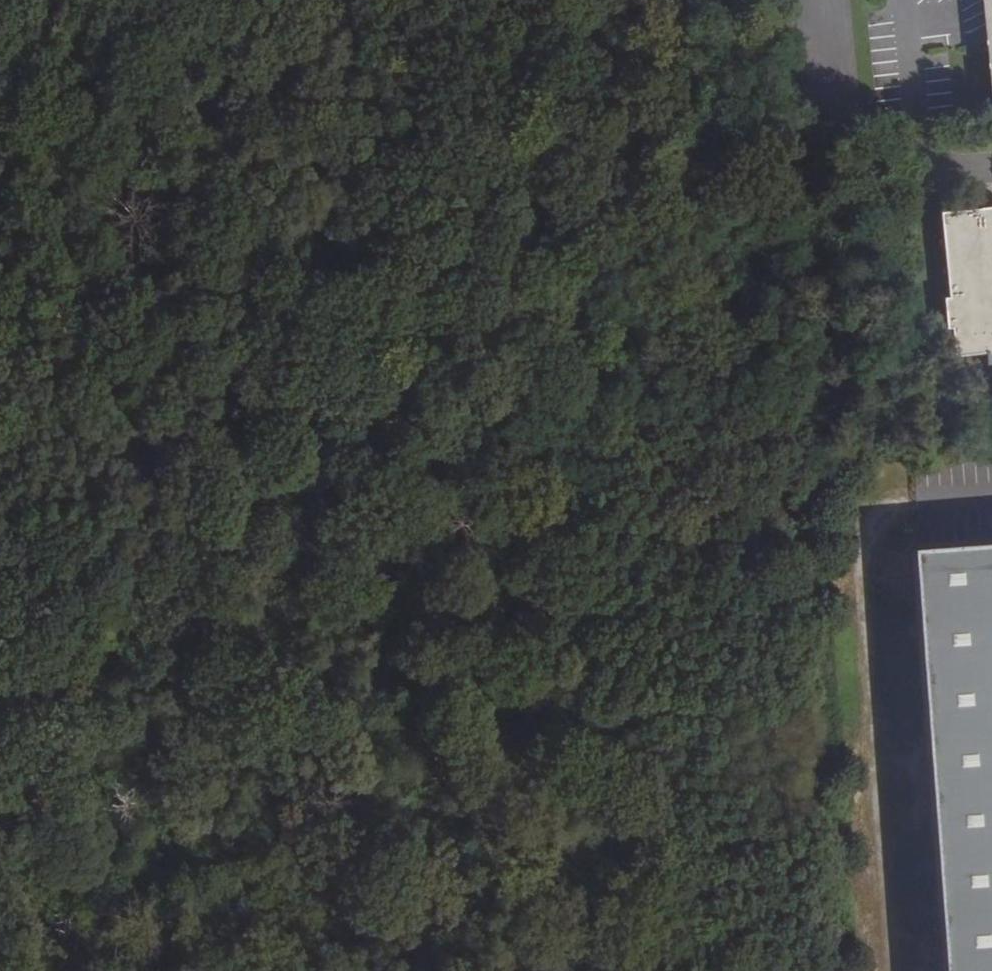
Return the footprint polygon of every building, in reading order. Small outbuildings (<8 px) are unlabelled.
[(991,352),(991,206),(947,210),(955,295),(951,296),(954,327),(958,327),(961,355),(986,353),(991,352)] [(910,551),(941,970),(991,970),(991,545),(910,551)]
